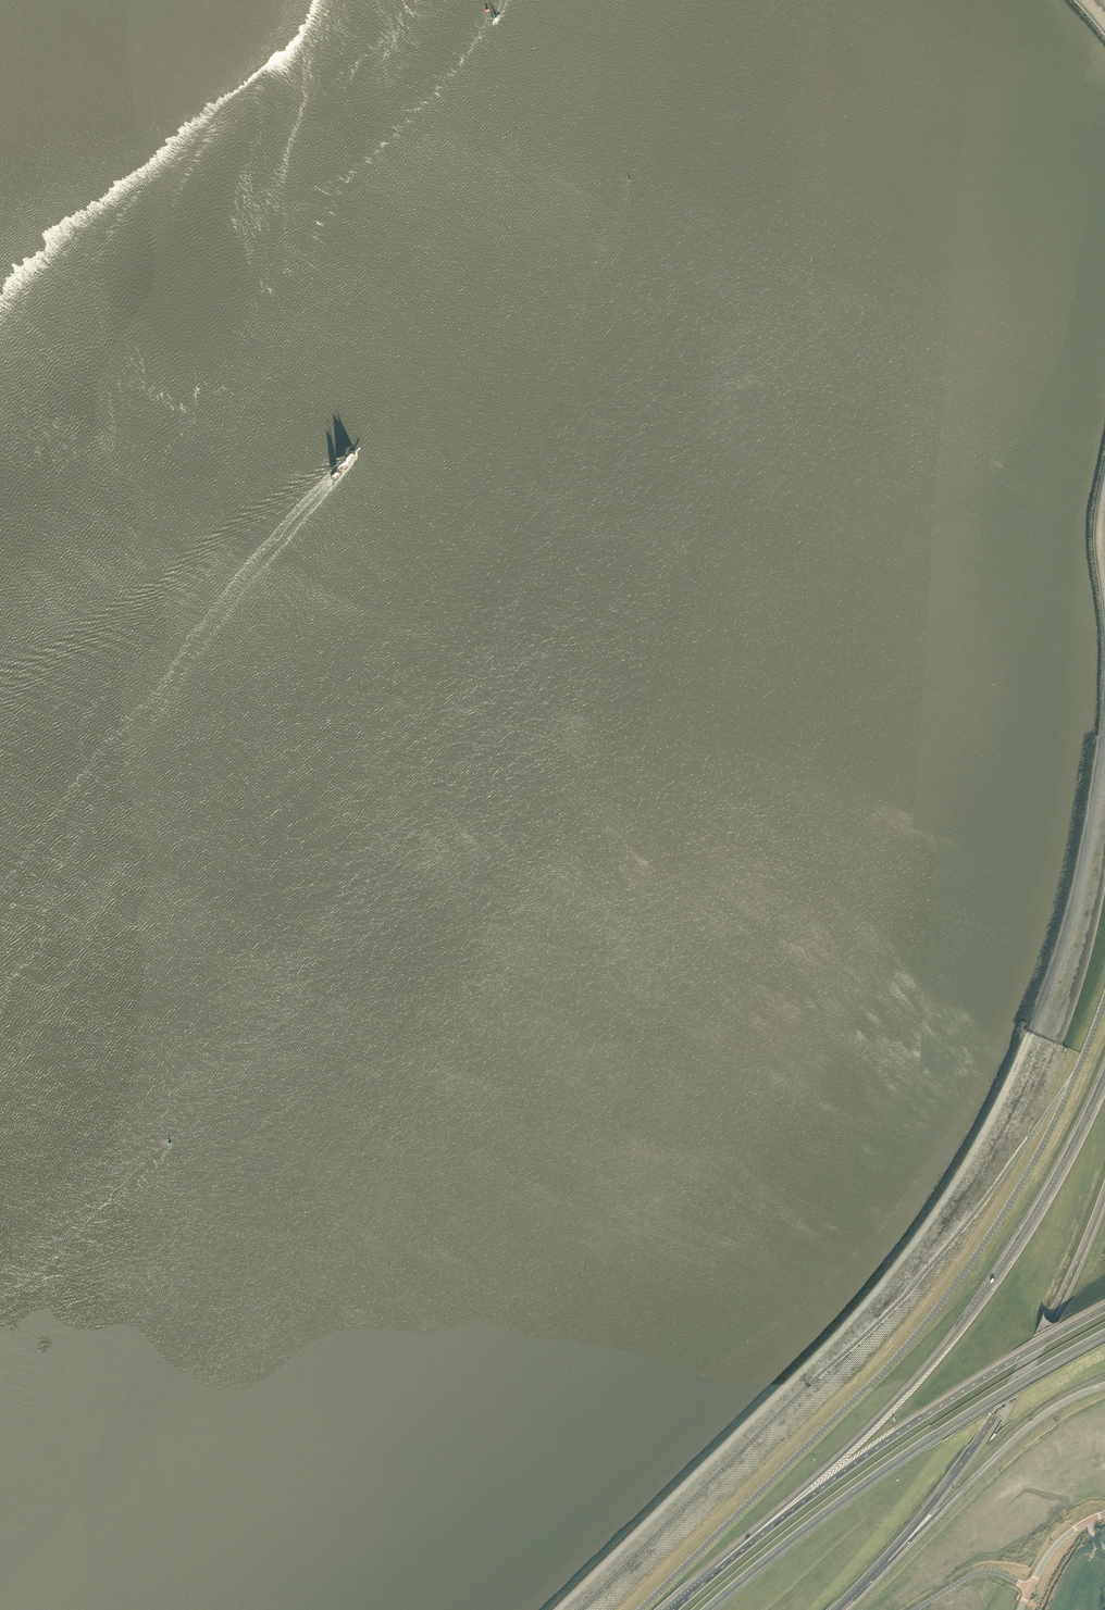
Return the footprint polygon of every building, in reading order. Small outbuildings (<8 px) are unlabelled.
[(1065,1518),(1076,1511),(1073,1506),(1061,1513),(1065,1518)]
